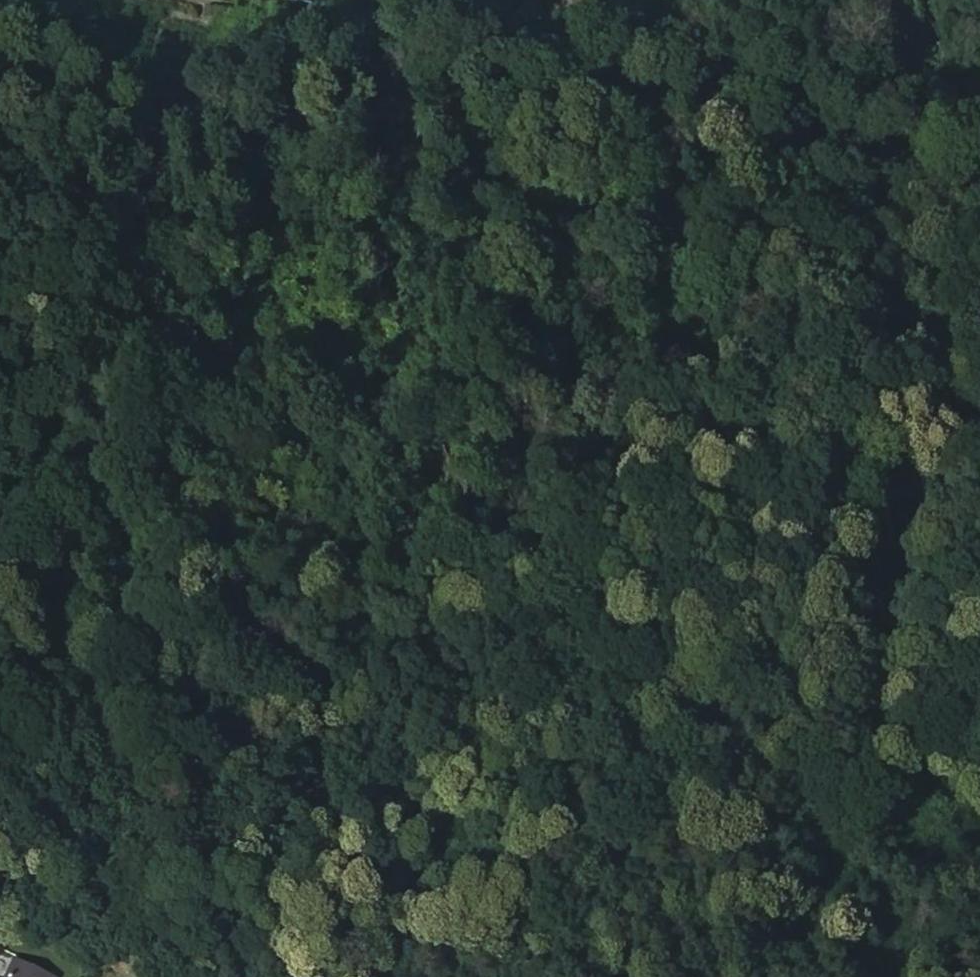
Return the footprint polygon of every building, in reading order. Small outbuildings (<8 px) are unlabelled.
[(7,973),(10,975),(16,962),(12,961),(7,973)] [(16,962),(10,975),(7,973),(5,976),(47,976),(16,962)]
